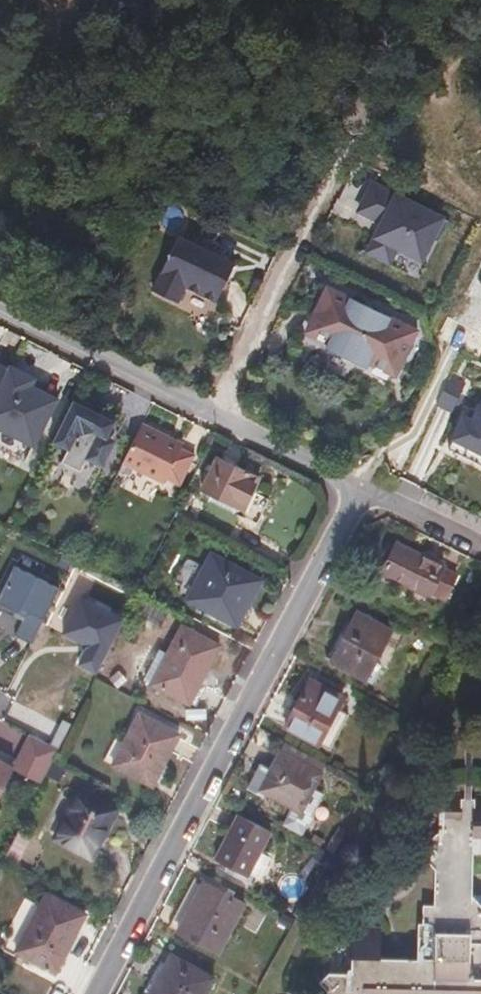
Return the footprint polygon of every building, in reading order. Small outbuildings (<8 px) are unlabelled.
[(450,226),(365,187),(352,216),(379,229),(364,260),(390,272),(396,259),(428,273),(450,226)] [(233,256),(181,229),(153,282),(178,295),(186,280),(217,296),(229,273),(225,271),(233,256)] [(237,259),(233,256),(225,271),(229,273),(237,259)] [(418,331),(328,287),(308,327),(330,338),(326,347),(366,367),(369,363),(396,376),(418,331)] [(9,363),(0,359),(0,382),(9,365),(9,363)] [(9,365),(0,382),(0,449),(20,459),(28,442),(34,445),(57,399),(31,385),(35,378),(9,365)] [(463,382),(449,375),(435,403),(449,410),(463,382)] [(72,402),(52,442),(66,449),(60,463),(79,471),(85,459),(93,462),(113,423),(72,402)] [(474,407),(467,421),(460,418),(448,442),(480,459),(480,410),(474,407)] [(142,424),(123,463),(164,482),(166,479),(180,485),(194,456),(181,449),(183,444),(142,424)] [(258,476),(218,457),(202,490),(207,492),(208,501),(257,525),(270,498),(251,489),(258,476)] [(458,576),(445,570),(446,567),(394,542),(380,571),(432,597),(433,595),(446,601),(458,576)] [(258,581),(212,557),(191,600),(236,623),(258,581)] [(12,558),(0,583),(0,604),(22,614),(13,632),(31,641),(60,582),(12,558)] [(118,614),(77,596),(60,634),(81,643),(74,661),(93,669),(118,614)] [(366,679),(375,662),(391,630),(356,612),(331,661),(366,679)] [(217,645),(181,627),(153,683),(189,700),(217,645)] [(375,662),(366,679),(373,682),(382,665),(375,662)] [(286,727),(319,743),(336,708),(342,697),(310,680),(286,727)] [(336,708),(319,743),(330,749),(348,714),(336,708)] [(179,735),(140,714),(114,764),(153,784),(179,735)] [(14,764),(42,778),(53,756),(56,750),(28,736),(14,764)] [(301,809),(313,785),(319,773),(280,753),(261,789),(292,805),(301,809)] [(10,772),(38,787),(42,778),(14,764),(11,771),(10,772)] [(11,771),(0,765),(0,792),(10,772),(11,771)] [(301,809),(292,805),(286,816),(304,825),(322,789),(313,785),(301,809)] [(114,811),(80,794),(58,838),(91,855),(114,811)] [(476,798),(476,803),(467,803),(463,803),(463,797),(444,798),(443,834),(438,834),(426,844),(434,853),(434,855),(427,861),(434,869),(434,908),(421,908),(421,924),(418,924),(417,967),(397,967),(380,967),(381,929),(352,929),(352,975),(328,975),(319,984),(326,991),(326,993),(325,993),(480,993),(480,899),(476,899),(476,841),(480,841),(480,798),(476,798)] [(249,870),(258,852),(268,833),(237,817),(217,857),(225,861),(248,873),(249,870)] [(249,870),(255,873),(258,875),(267,857),(258,852),(249,870)] [(248,873),(225,861),(222,867),(250,881),(255,873),(249,870),(248,873)] [(242,903),(202,883),(179,929),(218,950),(242,903)] [(83,914),(46,895),(18,949),(55,969),(83,914)] [(171,955),(151,993),(203,993),(212,976),(171,955)]
